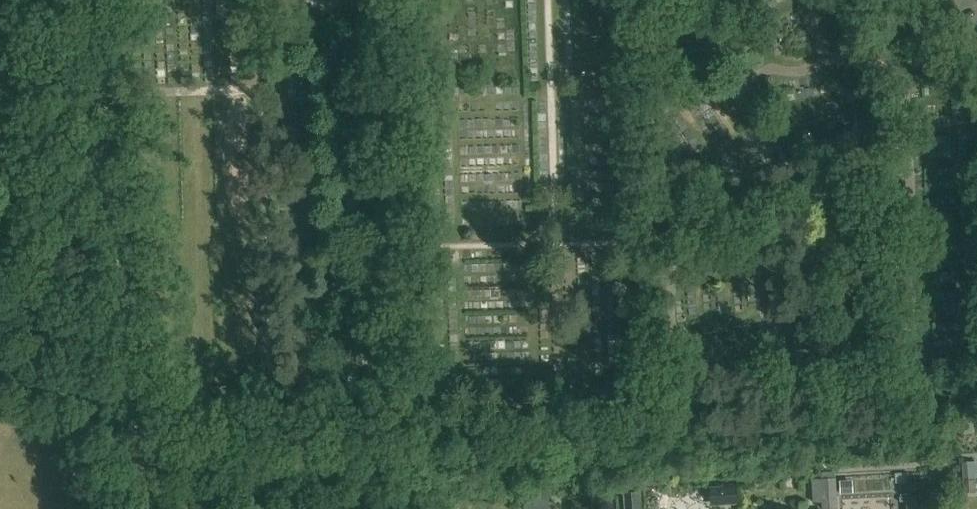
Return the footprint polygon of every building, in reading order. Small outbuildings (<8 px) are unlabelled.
[(976,477),(976,461),(963,462),(964,479),(976,477)] [(908,489),(923,487),(923,477),(907,478),(908,489)] [(976,479),(964,479),(965,493),(976,492),(976,479)] [(839,480),(840,493),(852,493),(852,480),(839,480)] [(734,503),(733,489),(722,490),(723,503),(734,503)] [(623,493),(624,508),(642,508),(641,491),(623,493)] [(549,495),(522,497),(523,508),(550,508),(549,495)] [(923,499),(906,501),(907,508),(924,508),(923,499)]
